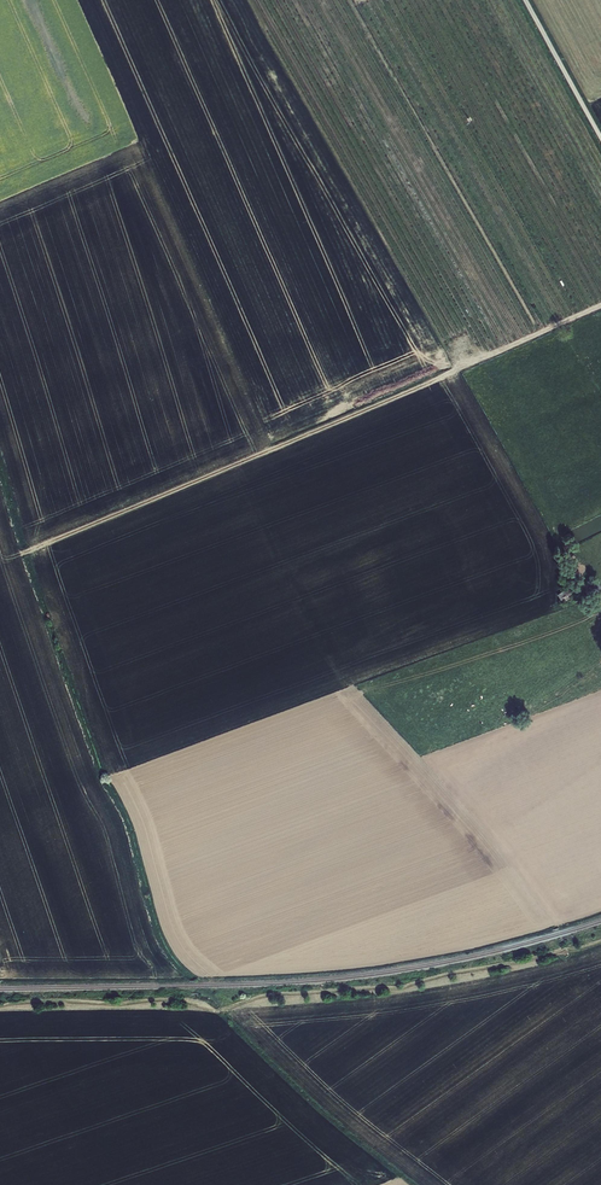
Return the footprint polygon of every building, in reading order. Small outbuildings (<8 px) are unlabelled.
[(569,588),(558,595),(563,602),(574,595),(569,588)]
